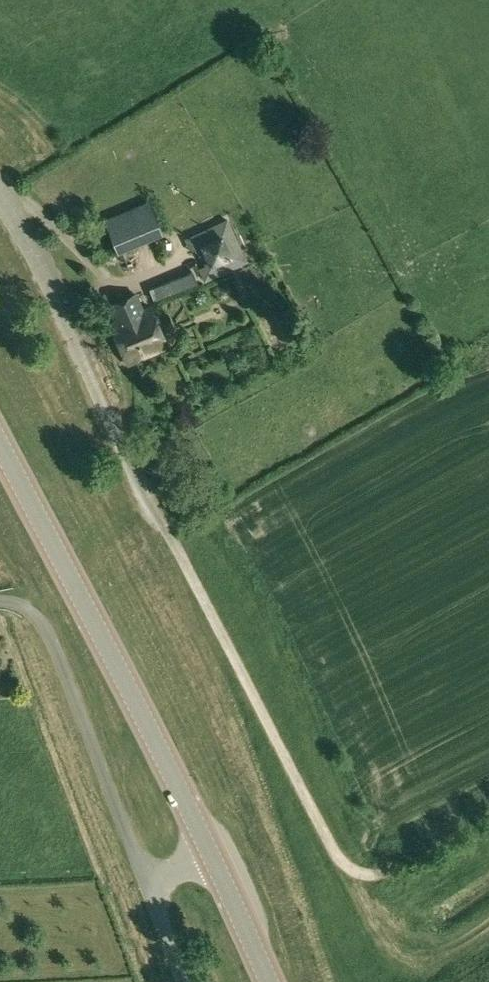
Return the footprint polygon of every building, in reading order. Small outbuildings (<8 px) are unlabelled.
[(117,249),(160,231),(149,198),(103,217),(117,249)] [(201,244),(210,264),(201,268),(206,278),(246,261),(228,221),(188,239),(192,248),(201,244)] [(192,270),(149,287),(154,299),(197,281),(192,270)] [(167,347),(150,308),(141,312),(134,295),(111,304),(118,321),(110,324),(127,364),(167,347)] [(180,459),(185,471),(197,465),(192,454),(180,459)]
